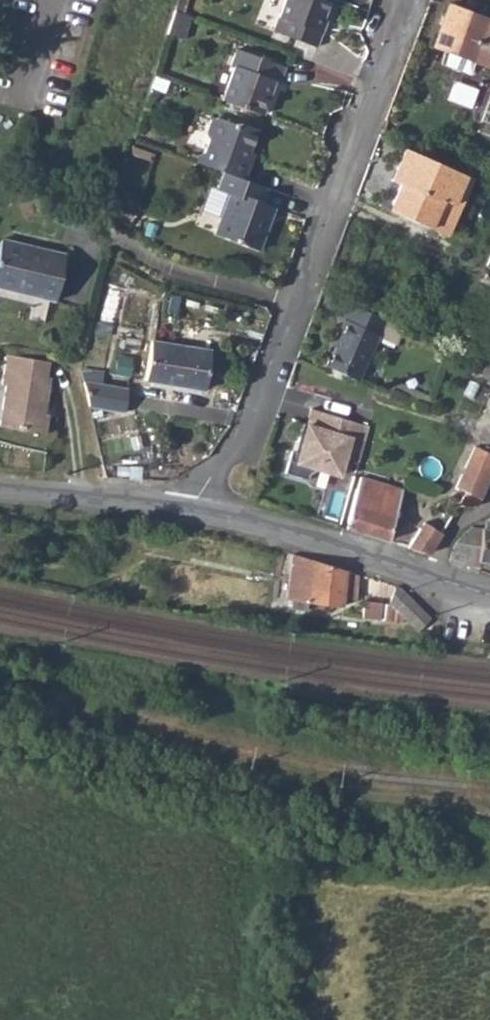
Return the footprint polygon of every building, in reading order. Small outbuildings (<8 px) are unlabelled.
[(272,26),(316,42),(321,26),(319,26),(328,0),(281,0),(272,26)] [(489,66),(489,20),(449,5),(434,44),(446,49),(443,62),(469,71),(474,60),(489,66)] [(189,12),(172,6),(165,30),(181,36),(189,12)] [(232,63),(220,95),(261,111),(273,77),(277,79),(282,62),(235,44),(229,62),(232,63)] [(456,79),(449,97),(472,105),(479,87),(456,79)] [(480,128),(489,132),(489,106),(480,128)] [(198,148),(196,156),(224,166),(243,173),(249,156),(246,155),(256,123),(240,117),(236,120),(216,113),(210,116),(205,128),(208,135),(203,147),(198,148)] [(472,178),(406,148),(396,169),(406,173),(400,184),(392,203),(396,213),(446,236),(472,178)] [(229,187),(215,228),(259,244),(266,226),(264,225),(266,218),(268,219),(275,199),(262,196),(267,181),(243,173),(224,166),(217,183),(229,187)] [(406,173),(396,169),(391,180),(400,184),(406,173)] [(13,287),(14,279),(52,289),(60,250),(0,237),(0,284),(13,287)] [(14,279),(13,287),(50,295),(52,289),(14,279)] [(387,318),(351,302),(337,333),(341,335),(328,365),(359,379),(387,318)] [(143,334),(137,373),(198,381),(203,343),(143,334)] [(0,348),(0,421),(38,430),(43,411),(39,410),(47,374),(43,373),(47,359),(0,348)] [(121,382),(77,375),(83,399),(118,404),(121,382)] [(358,459),(369,424),(311,407),(306,422),(303,421),(294,449),(291,448),(284,471),(307,478),(308,473),(317,467),(338,473),(343,455),(358,459)] [(459,503),(472,505),(478,501),(489,476),(489,452),(476,445),(457,483),(465,490),(458,502),(459,503)] [(360,476),(345,525),(388,538),(402,487),(360,476)] [(468,528),(489,528),(489,517),(488,517),(477,522),(468,528)] [(424,521),(409,545),(427,552),(434,543),(441,533),(424,521)] [(468,528),(461,536),(455,542),(452,548),(449,555),(449,559),(474,566),(475,564),(478,565),(480,560),(489,561),(489,528),(468,528)] [(347,569),(314,558),(308,600),(342,605),(343,596),(347,569)] [(347,569),(343,596),(354,597),(357,572),(347,569)] [(388,600),(411,622),(420,629),(431,616),(408,595),(394,584),(388,600)] [(379,604),(378,619),(386,620),(388,600),(379,604)] [(363,602),(361,617),(378,619),(379,604),(363,602)]
